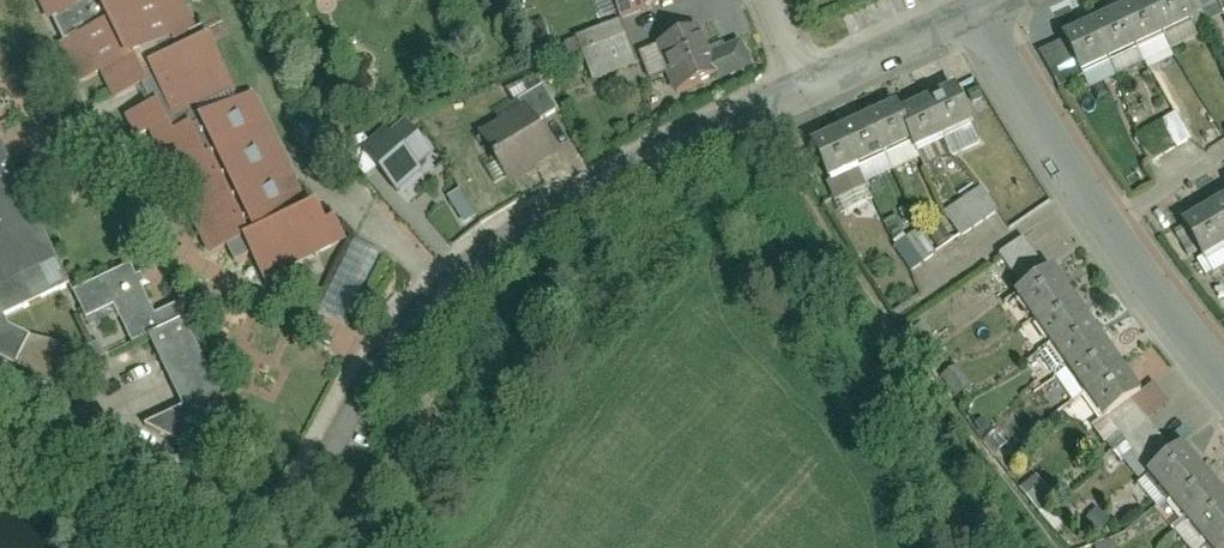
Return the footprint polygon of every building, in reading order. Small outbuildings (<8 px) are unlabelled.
[(73,85),(94,75),(105,99),(112,96),(134,140),(141,136),(171,195),(183,189),(223,267),(251,253),(270,291),(294,279),(289,269),(352,238),(342,218),(335,222),(323,199),(306,208),(250,95),(234,103),(215,35),(196,45),(174,0),(32,0),(73,85)] [(624,24),(684,0),(615,0),(624,24)] [(1148,1),(1163,34),(1192,20),(1182,0),(1150,0),(1148,1)] [(1148,1),(1119,14),(1135,47),(1163,34),(1148,1)] [(1119,14),(1091,27),(1106,60),(1135,47),(1119,14)] [(1091,27),(1062,40),(1078,73),(1106,60),(1091,27)] [(727,78),(707,28),(663,46),(684,96),(727,78)] [(970,128),(953,91),(899,114),(894,103),(805,142),(822,180),(906,143),(911,154),(970,128)] [(537,101),(478,136),(507,183),(565,148),(537,101)] [(1172,112),(1129,133),(1143,162),(1186,141),(1172,112)] [(385,133),(362,153),(397,194),(421,174),(416,168),(430,155),(405,126),(390,139),(385,133)] [(23,306),(60,289),(79,328),(113,312),(128,343),(143,336),(177,407),(140,425),(179,449),(230,425),(174,308),(152,319),(127,265),(72,291),(0,141),(0,317),(23,306)] [(938,212),(956,237),(993,210),(975,185),(938,212)] [(465,190),(452,197),(467,226),(481,219),(465,190)] [(1181,226),(1199,258),(1223,244),(1223,202),(1181,226)] [(890,241),(901,268),(928,258),(917,230),(890,241)] [(352,322),(386,252),(360,240),(326,309),(352,322)] [(1019,288),(1043,271),(1022,240),(997,257),(1019,288)] [(1099,419),(1136,394),(1049,267),(1043,271),(1019,288),(1012,292),(1099,419)] [(11,365),(25,337),(4,327),(0,319),(0,358),(11,365)] [(1180,447),(1148,474),(1211,547),(1223,547),(1223,498),(1180,447)]
